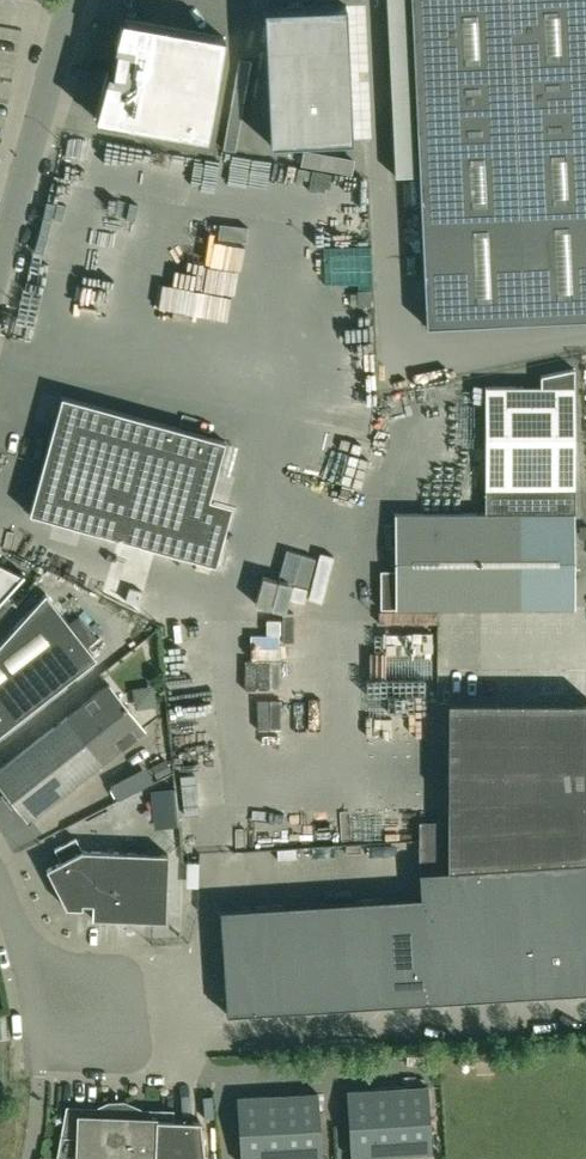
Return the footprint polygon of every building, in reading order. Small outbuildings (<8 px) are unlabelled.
[(419,174),(426,326),(585,318),(585,0),(410,0),(419,174)] [(352,140),(346,4),(263,8),(269,144),(352,140)] [(107,72),(95,119),(181,134),(184,117),(209,122),(225,38),(121,20),(113,49),(116,50),(112,73),(107,72)] [(357,289),(358,304),(370,303),(370,289),(357,289)] [(575,607),(575,513),(576,513),(575,487),(575,368),(541,375),(541,386),(486,386),(486,487),(485,487),(485,513),(395,513),(395,580),(381,580),(381,608),(575,607)] [(225,440),(62,395),(29,513),(193,558),(225,440)] [(301,554),(309,571),(336,557),(328,541),(301,554)] [(22,576),(0,565),(0,600),(22,576)] [(96,658),(46,592),(0,643),(0,733),(96,658)] [(407,665),(406,640),(387,641),(389,666),(407,665)] [(272,649),(264,660),(286,677),(295,666),(272,649)] [(0,769),(0,785),(28,821),(103,761),(118,750),(145,729),(109,683),(94,695),(82,704),(68,716),(0,769)] [(219,908),(226,1013),(585,990),(585,701),(448,701),(447,820),(448,820),(419,820),(419,871),(419,872),(421,895),(219,908)] [(162,814),(181,813),(180,781),(160,782),(162,814)] [(141,790),(115,799),(120,811),(146,802),(141,790)] [(80,797),(84,808),(103,802),(99,791),(80,797)] [(92,918),(115,918),(166,920),(168,853),(83,850),(76,837),(55,848),(61,861),(47,869),(66,907),(93,908),(92,918)] [(137,935),(139,972),(154,971),(152,934),(137,935)] [(428,1085),(347,1090),(351,1157),(432,1152),(428,1085)] [(237,1097),(241,1158),(322,1158),(318,1092),(237,1097)] [(201,1121),(171,1120),(171,1112),(69,1108),(59,1158),(74,1158),(205,1158),(201,1121)]
